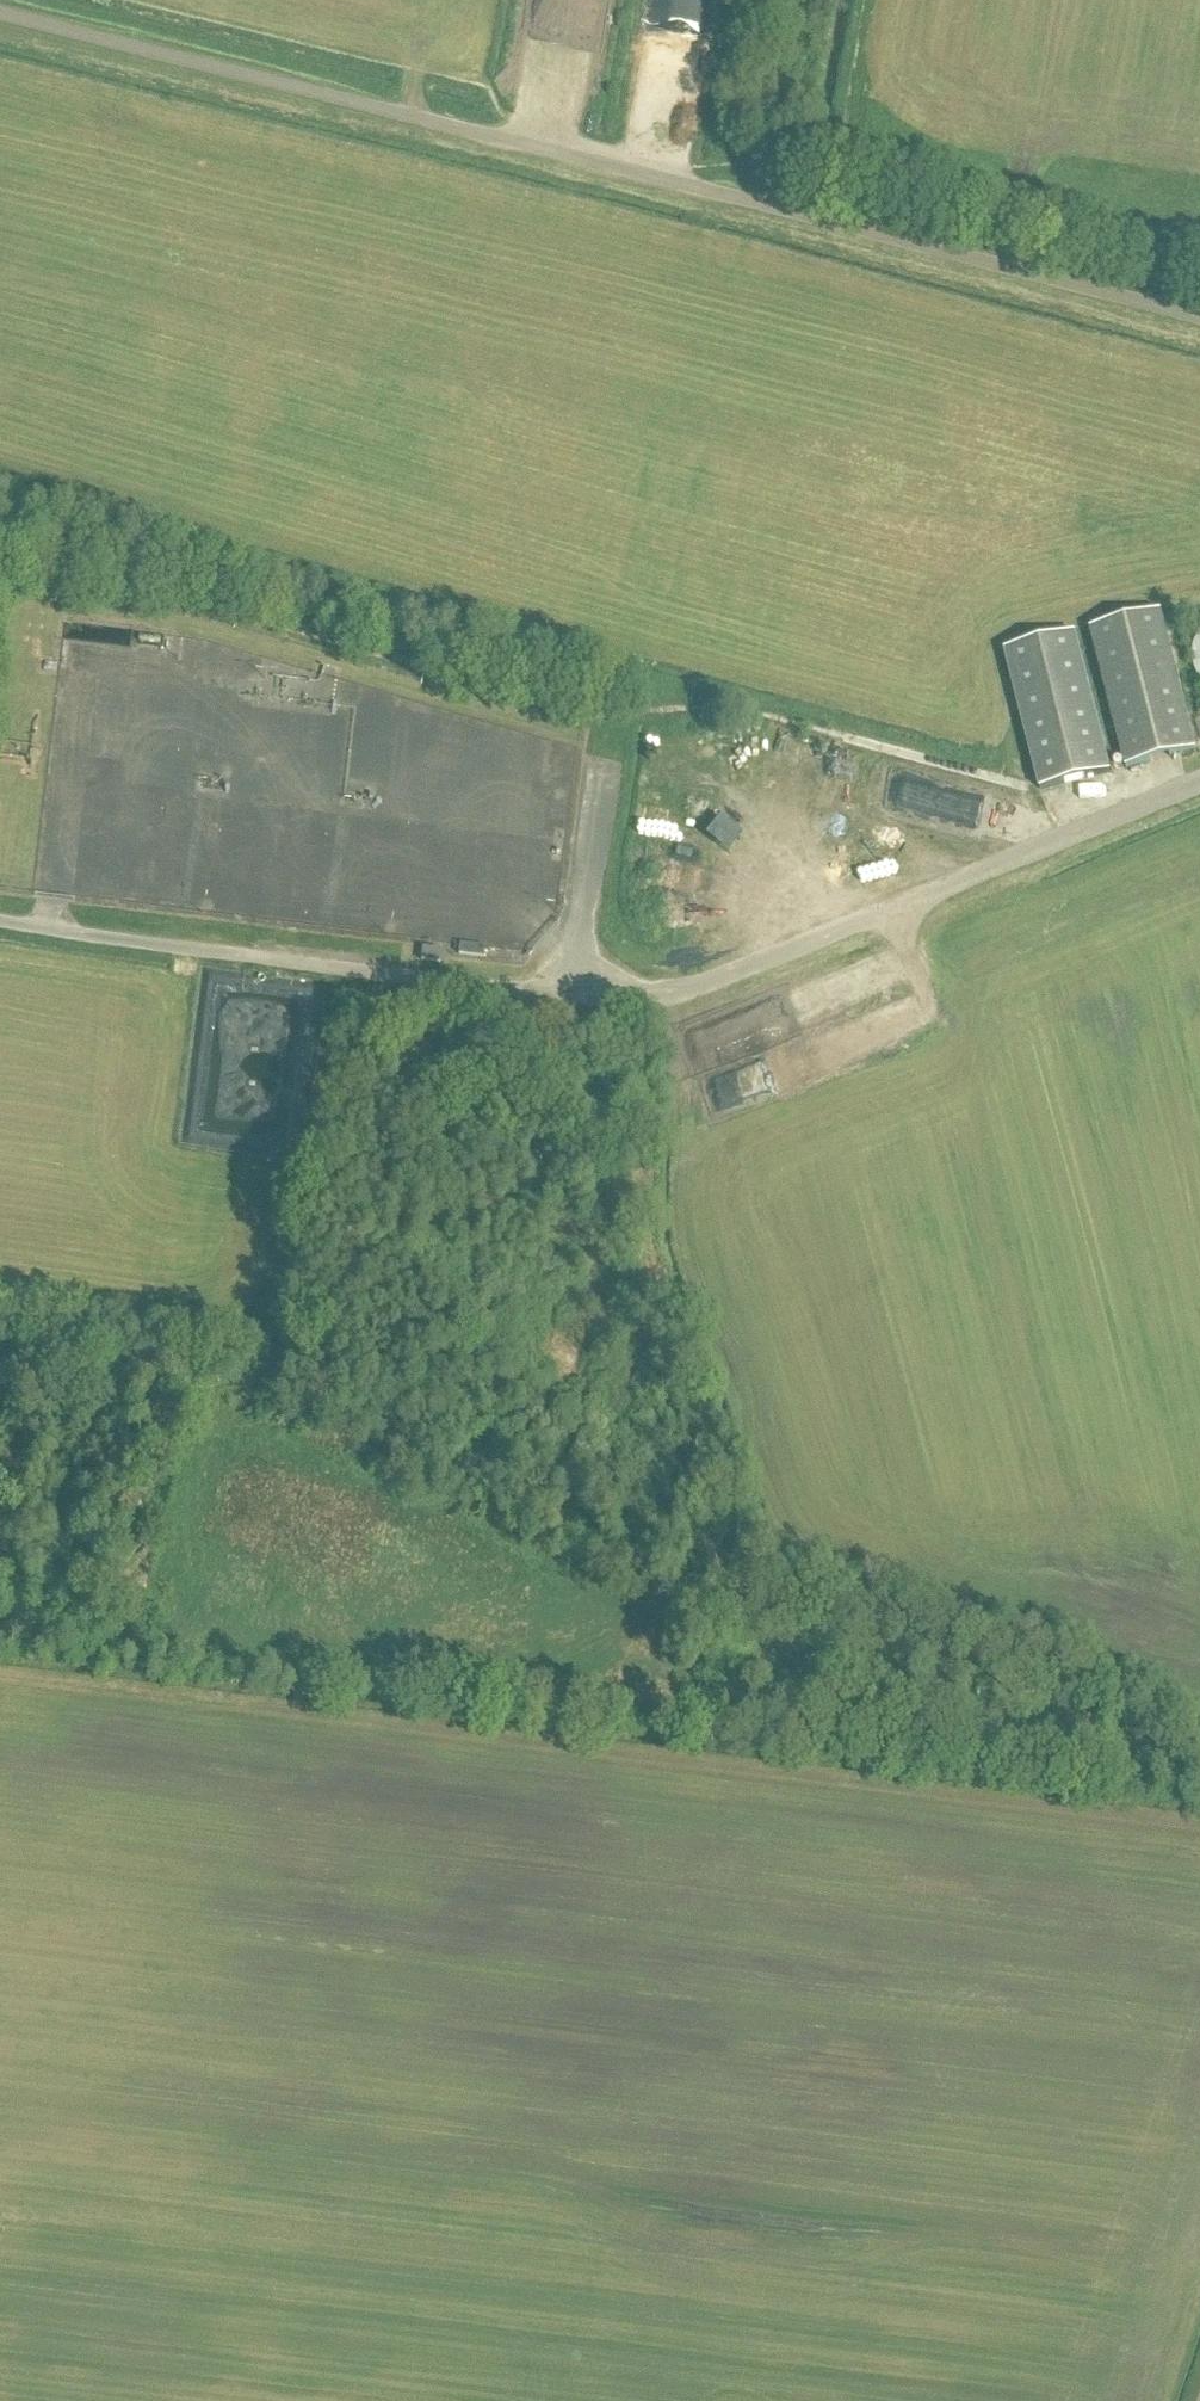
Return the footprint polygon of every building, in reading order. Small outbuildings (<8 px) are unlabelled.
[(616,153),(616,164),(638,164),(637,153),(616,153)] [(1093,628),(1125,768),(1195,752),(1163,612),(1093,628)] [(1005,653),(1039,791),(1111,773),(1076,635),(1005,653)] [(787,737),(807,738),(807,726),(787,725),(787,737)] [(929,776),(919,811),(975,827),(985,793),(929,776)] [(884,844),(865,855),(872,867),(891,856),(884,844)] [(482,959),(483,950),(459,947),(458,956),(482,959)] [(422,950),(421,962),(440,964),(442,952),(422,950)]
